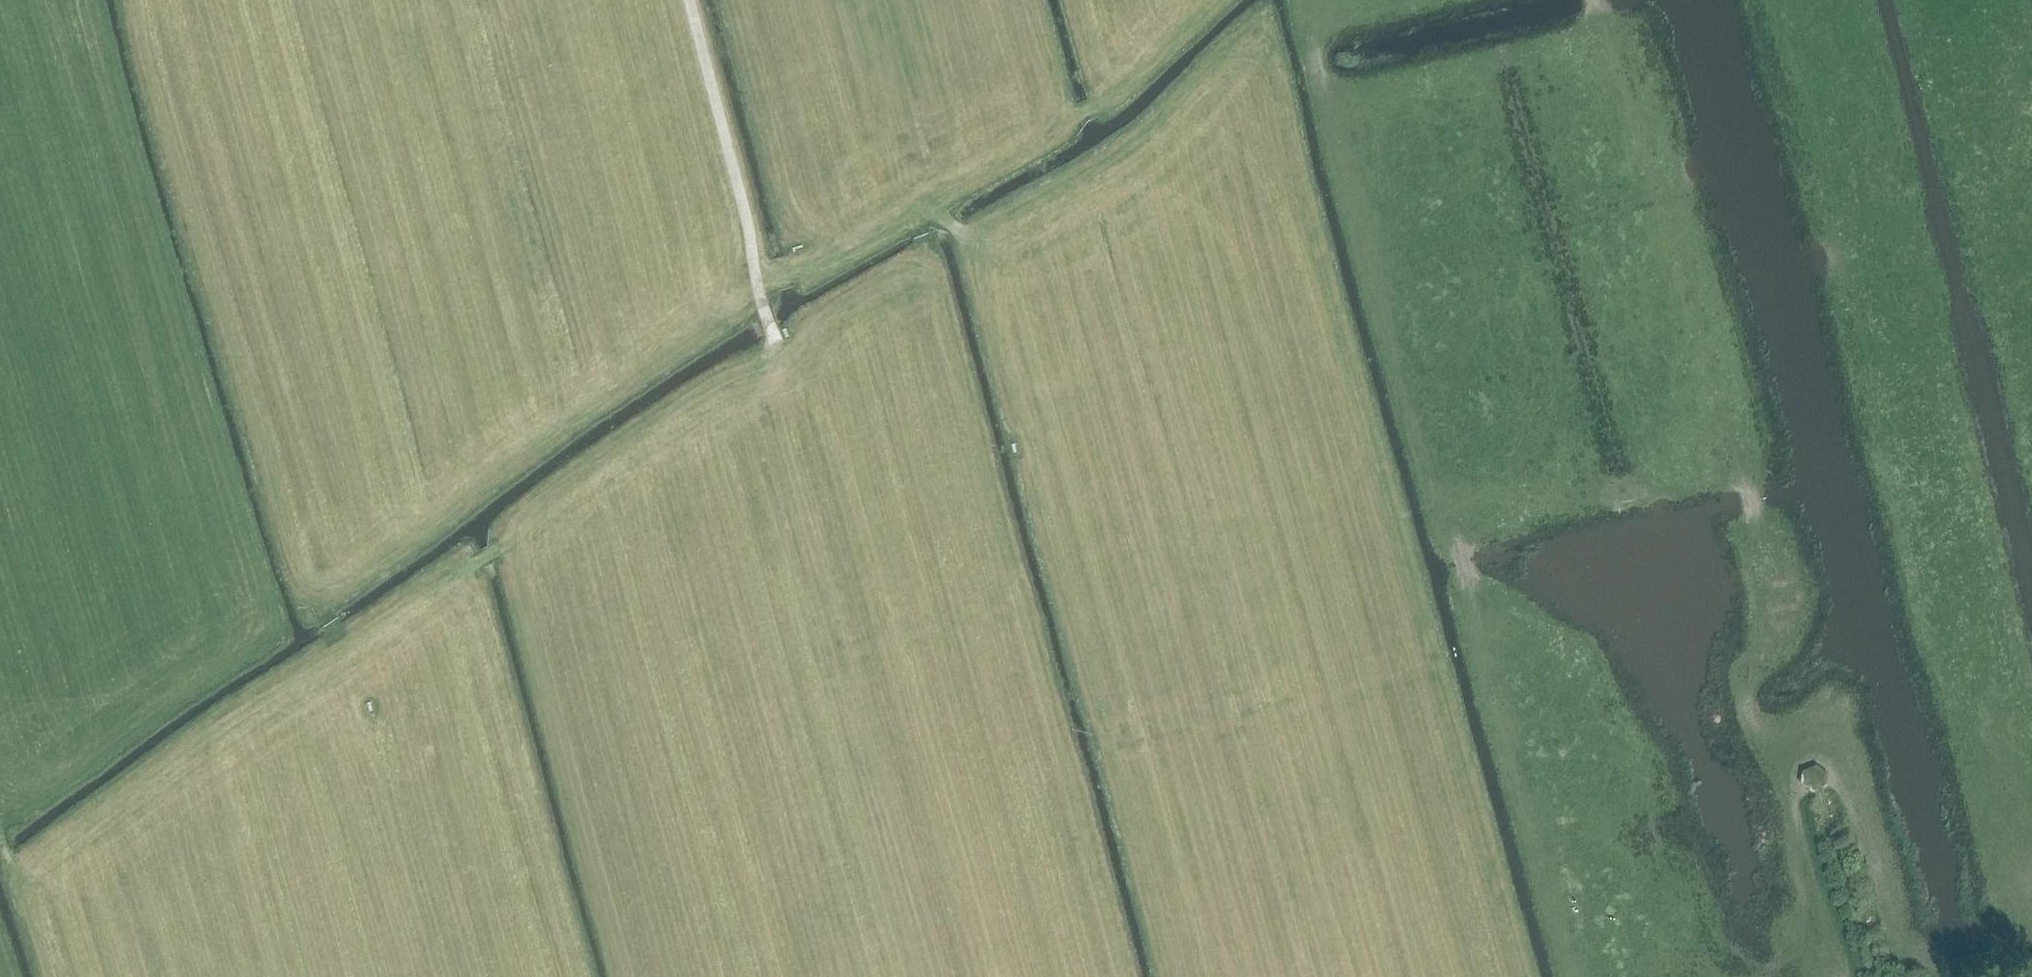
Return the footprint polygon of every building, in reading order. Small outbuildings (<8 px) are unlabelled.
[(1825,787),(1827,773),(1815,764),(1801,771),(1799,783),(1812,792),(1825,787)]
